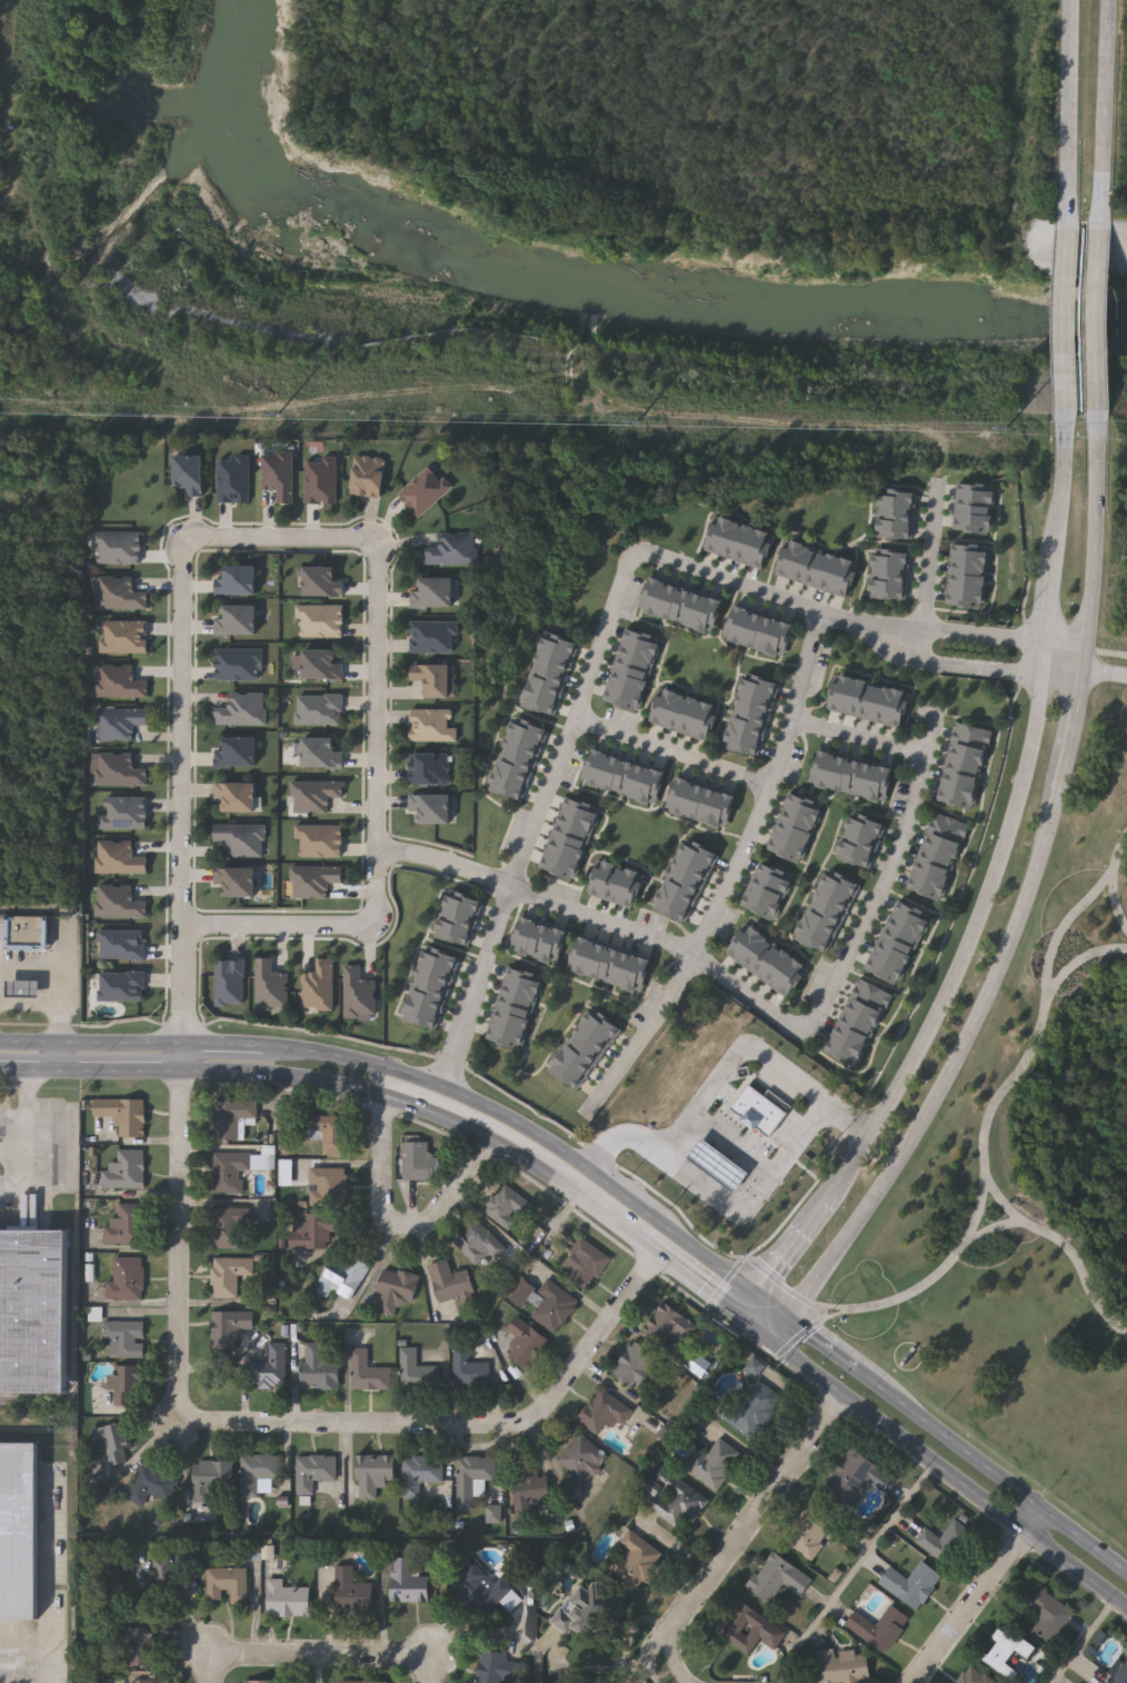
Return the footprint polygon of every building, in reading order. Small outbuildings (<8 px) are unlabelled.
[(296,454),(296,505),(280,505),(280,490),(266,490),(266,454),(296,454)] [(179,488),(179,457),(207,457),(207,497),(190,497),(190,488),(179,488)] [(355,495),(360,457),(390,460),(386,498),(355,495)] [(252,502),(221,502),(221,459),(252,459),(252,502)] [(340,505),(309,505),(309,460),(340,460),(340,505)] [(458,493),(438,469),(402,498),(422,522),(458,493)] [(957,500),(959,485),(995,488),(994,504),(957,500)] [(879,506),(880,490),(917,492),(915,509),(879,506)] [(956,515),(957,500),(994,504),(993,519),(956,515)] [(877,521),(879,506),(915,509),(914,525),(877,521)] [(954,530),(956,515),(993,519),(990,534),(954,530)] [(720,557),(706,552),(717,518),(731,522),(720,557)] [(876,537),(877,521),(914,525),(912,540),(876,537)] [(735,561),(720,557),(731,522),(746,527),(735,561)] [(749,566),(735,561),(746,527),(760,531),(749,566)] [(764,570),(749,566),(760,531),(775,536),(764,570)] [(429,549),(445,550),(445,536),(479,536),(479,568),(429,567),(429,549)] [(791,579),(777,574),(788,539),(802,544),(791,579)] [(805,584),(791,579),(802,544),(817,549),(805,584)] [(990,549),(988,565),(951,560),(954,545),(990,549)] [(819,588),(805,584),(817,549),(830,554),(819,588)] [(911,555),(909,570),(874,567),(875,551),(911,555)] [(832,592),(819,588),(830,554),(845,558),(832,592)] [(847,597),(832,592),(845,558),(858,562),(847,597)] [(988,565),(986,580),(949,576),(951,560),(988,565)] [(258,595),(218,595),(218,578),(227,578),(227,567),(258,567),(258,595)] [(909,570),(908,586),(872,582),(874,567),(909,570)] [(307,568),(343,568),(343,597),(307,597),(307,568)] [(986,580),(985,596),(948,591),(949,576),(986,580)] [(100,609),(100,577),(137,577),(137,595),(150,595),(150,609),(100,609)] [(654,616),(639,610),(650,577),(665,581),(654,616)] [(457,610),(413,610),(413,590),(422,590),(422,581),(457,581),(457,610)] [(668,620),(654,616),(665,581),(679,587),(668,620)] [(908,586),(907,601),(871,598),(872,582),(908,586)] [(684,625),(668,620),(679,587),(695,591),(684,625)] [(698,630),(684,625),(695,591),(709,596),(698,630)] [(985,596),(983,611),(946,607),(948,591),(985,596)] [(712,635),(698,630),(709,596),(724,601),(712,635)] [(217,636),(217,617),(226,617),(226,606),(258,606),(258,636),(217,636)] [(346,606),(346,637),(300,637),(300,606),(346,606)] [(741,645),(726,640),(737,607),(751,611),(741,645)] [(756,649),(741,645),(751,611),(766,617),(756,649)] [(770,655),(756,649),(766,617),(780,621),(770,655)] [(103,654),(103,621),(150,623),(149,654),(103,654)] [(785,659),(770,655),(780,621),(796,626),(785,659)] [(413,656),(413,624),(459,624),(459,656),(413,656)] [(621,643),(627,628),(664,640),(659,655),(621,643)] [(580,645),(576,659),(542,648),(547,634),(580,645)] [(617,657),(621,643),(659,655),(654,670),(617,657)] [(576,659),(570,674),(537,663),(542,648),(576,659)] [(261,649),(261,681),(218,681),(218,649),(261,649)] [(343,679),(305,679),(305,649),(343,649),(343,679)] [(611,673),(617,657),(654,670),(649,685),(611,673)] [(570,674),(566,688),(532,676),(537,663),(570,674)] [(99,698),(99,666),(137,666),(136,680),(150,681),(150,698),(99,698)] [(412,684),(412,668),(453,668),(453,701),(428,701),(428,684),(412,684)] [(607,687),(611,673),(649,685),(644,699),(607,687)] [(838,674),(852,677),(844,713),(829,709),(838,674)] [(566,688),(560,703),(527,690),(532,676),(566,688)] [(741,690),(746,676),(780,686),(776,700),(741,690)] [(852,677),(868,681),(859,717),(844,713),(852,677)] [(868,681),(882,685),(874,720),(859,717),(868,681)] [(882,685),(897,689),(888,724),(874,720),(882,685)] [(601,701),(607,687),(644,699),(638,714),(601,701)] [(660,689),(676,694),(665,728),(650,724),(660,689)] [(897,689),(911,693),(904,728),(888,724),(897,689)] [(560,703),(556,717),(522,705),(527,690),(560,703)] [(737,705),(741,690),(776,700),(771,715),(737,705)] [(217,725),(217,709),(231,709),(231,694),(267,695),(267,725),(217,725)] [(298,725),(299,694),(343,695),(343,725),(298,725)] [(676,694),(690,698),(679,733),(665,728),(676,694)] [(690,698),(706,703),(695,737),(679,733),(690,698)] [(706,703),(720,707),(709,743),(695,737),(706,703)] [(732,719),(737,705),(771,715),(767,729),(732,719)] [(150,710),(150,727),(136,727),(136,741),(100,741),(100,710),(150,710)] [(413,745),(413,711),(459,711),(459,745),(413,745)] [(511,734),(517,719),(550,733),(545,746),(511,734)] [(728,733),(732,719),(767,729),(762,744),(728,733)] [(994,733),(990,748),(954,738),(958,723),(994,733)] [(724,747),(728,733),(762,744),(758,758),(724,747)] [(506,747),(511,734),(545,746),(539,760),(506,747)] [(216,767),(216,749),(227,749),(227,738),(258,738),(258,767),(216,767)] [(343,738),(343,767),(305,767),(305,738),(343,738)] [(990,748),(986,764),(949,754),(954,738),(990,748)] [(500,761),(506,747),(539,760),(533,775),(500,761)] [(597,788),(582,784),(592,750),(608,755),(597,788)] [(819,751),(835,756),(826,790),(811,786),(819,751)] [(99,786),(99,754),(136,754),(136,770),(149,770),(149,786),(99,786)] [(986,764),(981,779),(946,770),(949,754),(986,764)] [(611,793),(597,788),(608,755),(622,759),(611,793)] [(451,756),(451,788),(411,788),(411,756),(451,756)] [(835,756),(849,759),(841,794),(826,790),(835,756)] [(627,798),(611,793),(622,759),(638,765),(627,798)] [(849,759),(865,763),(857,797),(841,794),(849,759)] [(495,776),(500,761),(533,775),(528,788),(495,776)] [(865,763),(880,767),(871,800),(857,797),(865,763)] [(641,803),(627,798),(638,765),(652,769),(641,803)] [(880,767),(895,770),(887,805),(871,800),(880,767)] [(657,808),(641,803),(652,769),(668,775),(657,808)] [(981,779),(978,795),(941,786),(946,770),(981,779)] [(489,789),(495,776),(528,788),(522,803),(489,789)] [(678,778),(692,783),(681,816),(667,811),(678,778)] [(343,799),(330,799),(330,814),(295,814),(295,781),(343,781),(343,799)] [(692,783),(707,788),(696,821),(681,816),(692,783)] [(258,784),(258,813),(225,813),(225,800),(216,800),(216,784),(258,784)] [(978,795),(974,810),(937,801),(941,786),(978,795)] [(707,788),(722,793),(711,826),(696,821),(707,788)] [(722,793),(737,798),(726,831),(711,826),(722,793)] [(824,806),(818,820),(784,808),(789,793),(824,806)] [(149,829),(102,829),(102,797),(149,797),(149,829)] [(453,798),(453,828),(420,828),(420,814),(411,814),(411,798),(453,798)] [(601,810),(597,825),(562,813),(568,798),(601,810)] [(818,820),(812,835),(779,823),(784,808),(818,820)] [(597,825),(591,839),(557,826),(562,813),(597,825)] [(847,827),(852,813),(887,826),(880,842),(847,827)] [(970,826),(966,839),(930,826),(936,814),(970,826)] [(812,835),(808,849),(774,837),(779,823),(812,835)] [(216,843),(216,825),(267,825),(267,858),(229,858),(229,843),(216,843)] [(345,826),(345,858),(299,858),(299,826),(345,826)] [(591,839),(586,854),(552,840),(557,826),(591,839)] [(966,839),(960,852),(926,839),(930,826),(966,839)] [(841,843),(847,827),(880,842),(875,856),(841,843)] [(808,849),(802,864),(768,852),(774,837),(808,849)] [(680,854),(686,839),(718,855),(712,868),(680,854)] [(960,852),(956,864),(921,852),(926,839),(960,852)] [(586,854),(580,868),(547,855),(552,840),(586,854)] [(149,858),(149,874),(98,873),(98,842),(136,843),(136,858),(149,858)] [(836,857),(841,843),(875,856),(869,870),(836,857)] [(956,864),(951,877),(917,865),(921,852),(956,864)] [(674,867),(680,854),(712,868),(706,883),(674,867)] [(580,868),(575,882),(541,869),(547,855),(580,868)] [(604,899),(588,894),(599,859),(615,865),(604,899)] [(756,877),(762,863),(796,879),(788,893),(756,877)] [(618,904),(604,899),(615,865),(630,869),(618,904)] [(951,877),(947,889),(912,877),(917,865),(951,877)] [(343,867),(343,884),(329,884),(329,899),(292,899),(292,867),(343,867)] [(667,880),(674,867),(706,883),(699,896),(667,880)] [(212,869),(258,869),(258,899),(225,899),(225,885),(212,885),(212,869)] [(634,909),(618,904),(630,869),(645,875),(634,909)] [(859,886),(854,899),(820,885),(827,870),(859,886)] [(749,892),(756,877),(788,893),(781,907),(749,892)] [(947,889),(943,903),(908,890),(912,877),(947,889)] [(661,895),(667,880),(699,896),(694,909),(661,895)] [(148,899),(148,917),(98,917),(98,885),(134,885),(134,899),(148,899)] [(854,899),(847,914),(814,898),(820,885),(854,899)] [(485,903),(479,918),(445,906),(450,892),(485,903)] [(742,905),(749,892),(781,907),(775,922),(742,905)] [(655,908),(661,895),(694,909),(687,923),(655,908)] [(847,914),(840,927),(808,912),(814,898),(847,914)] [(895,913),(900,902),(931,917),(926,928),(895,913)] [(479,918),(475,933),(440,922),(445,906),(479,918)] [(840,927),(834,940),(801,925),(808,912),(840,927)] [(889,924),(895,913),(926,928),(920,939),(889,924)] [(48,952),(7,952),(7,917),(48,917),(48,952)] [(522,918),(538,923),(527,956),(511,952),(522,918)] [(475,933),(469,948),(435,936),(440,922),(475,933)] [(538,923),(553,928),(542,962),(527,956),(538,923)] [(884,936),(889,924),(920,939),(915,950),(884,936)] [(740,963),(728,954),(749,925),(761,934),(740,963)] [(834,940),(828,954),(795,938),(801,925),(834,940)] [(553,928),(569,933),(558,966),(542,962),(553,928)] [(146,959),(100,959),(100,930),(146,930),(146,959)] [(751,972),(740,963),(761,934),(774,943),(751,972)] [(878,947),(884,936),(915,950),(909,963),(878,947)] [(580,938),(595,943),(585,976),(570,972),(580,938)] [(595,943),(609,947),(599,980),(585,976),(595,943)] [(764,980),(751,972),(774,943),(786,952),(764,980)] [(609,947),(624,952),(614,985),(599,980),(609,947)] [(872,958),(878,947),(909,963),(904,974),(872,958)] [(461,960),(456,975),(423,963),(428,948),(461,960)] [(624,952),(638,956),(628,988),(614,985),(624,952)] [(776,989),(764,980),(786,952),(798,960),(776,989)] [(638,956),(652,960),(642,993),(628,988),(638,956)] [(258,1010),(258,958),(275,958),(275,972),(289,972),(289,1010),(258,1010)] [(867,970),(872,958),(904,974),(898,985),(867,970)] [(335,959),(335,1010),(303,1010),(303,974),(319,974),(319,959),(335,959)] [(217,960),(246,960),(246,1005),(217,1005),(217,960)] [(788,998),(776,989),(798,960),(809,969),(788,998)] [(456,975),(451,988),(418,977),(423,963),(456,975)] [(346,1017),(346,966),(362,966),(362,979),(378,979),(378,1017),(346,1017)] [(505,982),(510,967),(546,979),(541,994),(505,982)] [(146,972),(146,1000),(101,1000),(101,972),(146,972)] [(451,988),(446,1003),(412,990),(418,977),(451,988)] [(855,992),(860,979),(894,997),(888,1008),(855,992)] [(7,997),(7,982),(39,982),(39,997),(7,997)] [(500,996),(505,982),(541,994),(536,1008),(500,996)] [(446,1003),(441,1017),(408,1005),(412,990),(446,1003)] [(848,1004),(855,992),(888,1008),(881,1020),(848,1004)] [(495,1010),(500,996),(536,1008),(531,1023),(495,1010)] [(841,1015),(848,1004),(881,1020),(875,1033),(841,1015)] [(441,1017),(436,1030),(402,1018),(408,1005),(441,1017)] [(490,1025),(495,1010),(531,1023),(526,1037),(490,1025)] [(620,1030),(611,1043),(584,1023),(591,1010),(620,1030)] [(836,1027),(841,1015),(875,1033),(869,1045),(836,1027)] [(611,1043),(604,1055),(575,1035),(584,1023),(611,1043)] [(486,1039),(490,1025),(526,1037),(521,1052),(486,1039)] [(829,1039),(836,1027),(869,1045),(862,1056),(829,1039)] [(604,1055),(595,1067),(566,1047),(575,1035),(604,1055)] [(824,1052),(829,1039),(862,1056),(856,1068),(824,1052)] [(595,1067),(586,1079),(558,1058),(566,1047),(595,1067)] [(586,1079),(578,1091),(549,1070),(558,1058),(586,1079)] [(791,1113),(751,1084),(734,1108),(774,1137),(791,1113)] [(147,1099),(147,1138),(119,1138),(119,1117),(96,1117),(96,1101),(147,1099)] [(261,1101),(261,1119),(270,1119),(271,1139),(218,1141),(216,1103),(261,1101)] [(325,1141),(309,1141),(309,1116),(348,1116),(348,1156),(325,1156),(325,1141)] [(706,1138),(752,1174),(739,1193),(691,1158),(706,1138)] [(402,1142),(432,1142),(432,1181),(402,1181),(402,1142)] [(243,1171),(243,1195),(215,1196),(213,1155),(276,1154),(276,1171),(243,1171)] [(349,1207),(310,1207),(310,1168),(349,1168),(349,1207)] [(512,1233),(482,1212),(502,1183),(532,1204),(512,1233)] [(120,1218),(120,1205),(144,1205),(144,1244),(109,1244),(109,1218),(120,1218)] [(246,1209),(246,1248),(212,1248),(212,1209),(246,1209)] [(307,1223),(307,1214),(340,1214),(340,1234),(331,1234),(331,1249),(293,1249),(293,1223),(307,1223)] [(481,1271),(453,1243),(477,1219),(506,1247),(481,1271)] [(71,1394),(0,1394),(0,1230),(71,1231),(71,1394)] [(572,1271),(561,1259),(584,1237),(610,1263),(585,1288),(569,1274),(572,1271)] [(114,1282),(114,1257),(144,1257),(144,1299),(109,1299),(109,1282),(114,1282)] [(352,1303),(333,1292),(329,1298),(316,1291),(332,1263),(347,1271),(355,1257),(372,1267),(352,1303)] [(240,1276),(240,1298),(215,1298),(215,1259),(255,1259),(255,1276),(240,1276)] [(468,1271),(476,1301),(462,1304),(460,1297),(437,1303),(428,1265),(448,1261),(451,1275),(468,1271)] [(400,1320),(401,1308),(416,1310),(421,1278),(385,1273),(379,1317),(400,1320)] [(542,1298),(537,1293),(548,1278),(579,1303),(555,1334),(529,1315),(542,1298)] [(521,1307),(510,1299),(522,1281),(535,1288),(521,1307)] [(691,1323),(669,1353),(641,1333),(664,1302),(691,1323)] [(255,1330),(242,1330),(242,1351),(213,1351),(213,1312),(255,1312),(255,1330)] [(528,1370),(505,1353),(517,1337),(506,1330),(516,1316),(549,1341),(528,1370)] [(146,1323),(146,1357),(108,1357),(108,1323),(146,1323)] [(640,1392),(611,1371),(634,1340),(662,1361),(640,1392)] [(269,1362),(269,1343),(290,1343),(289,1387),(250,1386),(250,1362),(269,1362)] [(341,1361),(341,1388),(305,1388),(305,1344),(328,1344),(328,1360),(341,1361)] [(489,1387),(453,1387),(453,1344),(469,1344),(469,1362),(489,1362),(489,1387)] [(418,1348),(418,1366),(441,1366),(441,1390),(400,1390),(400,1348),(418,1348)] [(354,1393),(393,1393),(393,1371),(371,1371),(371,1352),(354,1352),(354,1393)] [(118,1388),(112,1388),(112,1366),(146,1366),(146,1393),(136,1393),(136,1405),(118,1405),(118,1388)] [(717,1415),(727,1400),(737,1406),(756,1378),(782,1397),(754,1440),(717,1415)] [(631,1410),(617,1428),(607,1421),(597,1434),(576,1420),(600,1386),(631,1410)] [(111,1468),(106,1442),(97,1444),(94,1432),(126,1425),(134,1463),(111,1468)] [(608,1460),(580,1487),(553,1460),(581,1433),(608,1460)] [(718,1492),(684,1470),(697,1450),(707,1456),(718,1437),(742,1453),(718,1492)] [(41,1621),(0,1621),(0,1444),(41,1444),(41,1621)] [(826,1481),(849,1446),(895,1476),(882,1493),(870,1485),(859,1503),(826,1481)] [(243,1497),(243,1455),(282,1455),(282,1480),(261,1480),(261,1497),(243,1497)] [(319,1482),(319,1495),(298,1495),(298,1455),(338,1455),(338,1482),(319,1482)] [(442,1483),(420,1483),(420,1497),(402,1497),(402,1456),(442,1456),(442,1483)] [(457,1457),(495,1457),(495,1481),(473,1481),(473,1496),(457,1496),(457,1457)] [(397,1458),(359,1458),(359,1503),(380,1503),(380,1485),(397,1485),(397,1458)] [(236,1463),(235,1503),(195,1502),(196,1461),(236,1463)] [(129,1500),(144,1463),(174,1475),(164,1500),(150,1494),(146,1506),(129,1500)] [(661,1465),(710,1500),(695,1522),(687,1516),(679,1528),(638,1498),(661,1465)] [(546,1472),(550,1501),(531,1503),(533,1517),(516,1521),(509,1477),(546,1472)] [(780,1538),(810,1500),(838,1521),(808,1560),(780,1538)] [(925,1526),(941,1537),(954,1518),(971,1530),(948,1565),(915,1543),(925,1526)] [(630,1530),(665,1555),(638,1591),(611,1570),(628,1548),(620,1543),(630,1530)] [(812,1581),(800,1596),(785,1584),(769,1603),(747,1586),(775,1551),(812,1581)] [(159,1597),(157,1558),(178,1557),(179,1572),(199,1571),(200,1595),(159,1597)] [(917,1611),(878,1583),(890,1566),(908,1579),(921,1560),(943,1575),(917,1611)] [(432,1579),(414,1579),(414,1561),(394,1561),(394,1605),(432,1605),(432,1579)] [(493,1580),(498,1573),(515,1589),(483,1621),(449,1587),(473,1561),(493,1580)] [(377,1615),(338,1615),(338,1566),(356,1566),(356,1584),(377,1584),(377,1615)] [(210,1602),(210,1569),(250,1569),(250,1604),(233,1604),(233,1591),(225,1591),(225,1602),(210,1602)] [(570,1634),(555,1625),(585,1576),(618,1596),(591,1640),(574,1629),(570,1634)] [(270,1616),(270,1580),(286,1580),(286,1587),(312,1587),(312,1616),(270,1616)] [(1027,1607),(1040,1589),(1075,1612),(1053,1644),(1030,1630),(1039,1615),(1027,1607)] [(787,1634),(775,1650),(760,1639),(748,1655),(715,1631),(738,1597),(787,1634)] [(910,1617),(886,1654),(845,1626),(855,1611),(877,1625),(890,1604),(910,1617)] [(1013,1682),(978,1657),(1000,1625),(1037,1650),(1028,1661),(1016,1653),(1007,1664),(1019,1673),(1013,1682)] [(157,1666),(128,1666),(128,1627),(157,1627),(157,1666)] [(870,1682),(853,1682),(819,1682),(816,1651),(856,1649),(856,1654),(868,1653),(870,1682)] [(507,1682),(477,1682),(482,1651),(521,1657),(517,1682),(512,1682),(507,1682)] [(1109,1656),(1126,1656),(1126,1682),(1109,1682),(1109,1656)] [(969,1664),(996,1682),(956,1682),(969,1664)]
